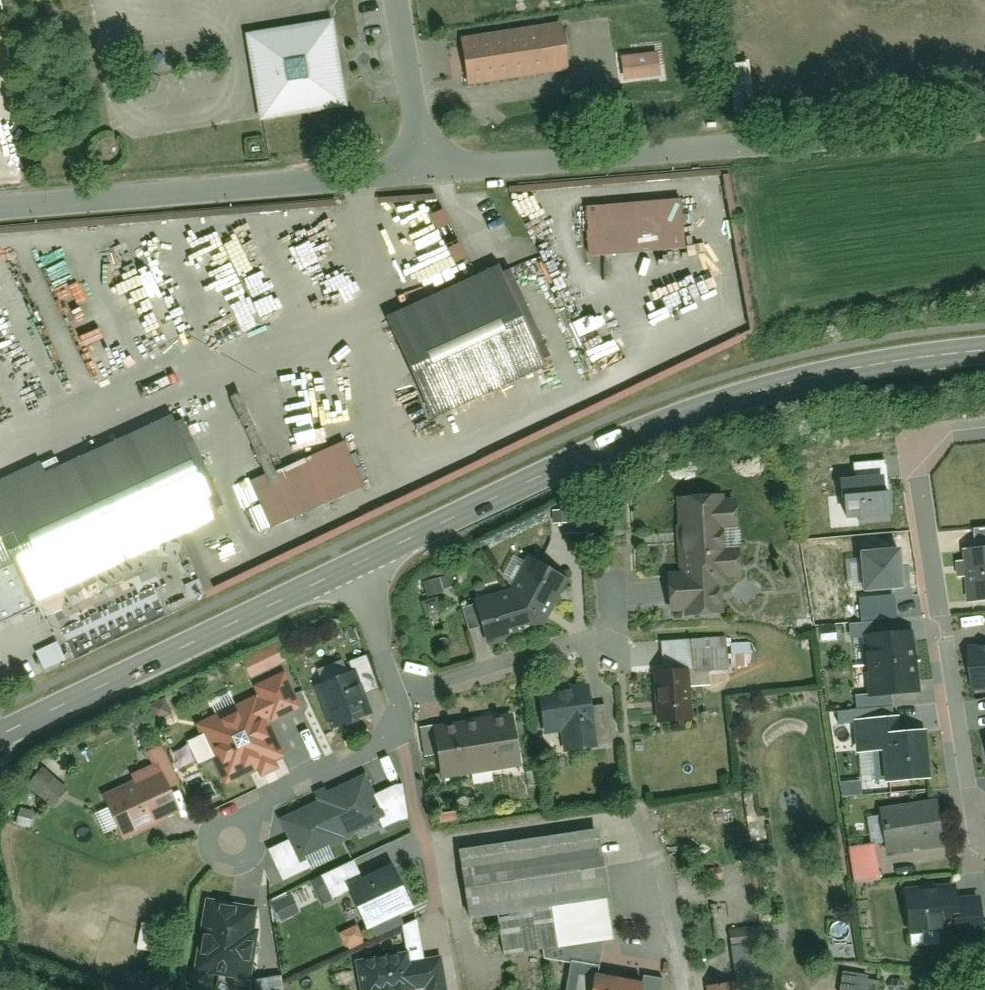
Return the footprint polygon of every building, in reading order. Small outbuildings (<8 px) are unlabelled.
[(458,42),(466,88),(567,70),(559,24),(458,42)] [(241,37),(253,122),(340,110),(337,85),(332,50),(328,25),(241,37)] [(579,207),(584,260),(683,251),(678,198),(579,207)] [(435,212),(422,219),(445,264),(458,257),(435,212)] [(373,325),(422,421),(537,364),(489,268),(373,325)] [(221,400),(258,482),(249,486),(271,534),(360,493),(338,445),(278,472),(241,391),(221,400)] [(25,607),(26,610),(210,519),(158,415),(46,471),(39,457),(0,476),(0,620),(25,607)] [(859,475),(848,476),(850,514),(861,514),(861,521),(896,519),(892,459),(858,462),(859,475)] [(730,487),(677,491),(682,568),(674,568),(677,607),(691,606),(691,612),(727,610),(725,584),(736,583),(736,576),(751,575),(745,498),(731,499),(730,487)] [(971,546),(972,558),(962,558),(963,575),(972,574),(974,601),(984,600),(984,526),(980,527),(981,545),(971,546)] [(904,548),(862,551),(865,590),(908,587),(904,548)] [(571,576),(531,557),(518,584),(480,596),(482,603),(468,607),(474,627),(488,622),(494,641),(548,625),(571,576)] [(455,572),(426,582),(431,595),(460,585),(455,572)] [(918,628),(865,632),(869,696),(922,692),(918,628)] [(636,670),(656,669),(659,720),(696,718),(693,668),(733,666),(731,636),(634,642),(636,670)] [(283,640),(246,656),(255,675),(292,659),(283,640)] [(974,643),(979,686),(984,685),(984,642),(974,643)] [(354,660),(357,669),(320,684),(338,727),(377,710),(369,692),(385,685),(371,653),(354,660)] [(204,724),(231,780),(290,752),(275,720),(308,704),(291,669),(258,685),(263,696),(204,724)] [(595,680),(538,689),(545,734),(570,730),(573,751),(605,746),(595,680)] [(169,697),(153,704),(160,719),(176,712),(169,697)] [(907,713),(857,717),(860,751),(887,749),(890,778),(933,774),(929,729),(908,731),(907,713)] [(527,766),(520,716),(440,728),(447,777),(527,766)] [(138,779),(108,793),(113,804),(97,812),(108,835),(123,827),(127,834),(181,809),(170,785),(184,779),(166,742),(149,749),(155,762),(134,772),(138,779)] [(48,767),(31,785),(56,809),(73,790),(48,767)] [(295,839),(273,848),(286,880),(342,856),(338,846),(352,840),(350,836),(384,821),(387,829),(415,817),(402,786),(379,796),(370,774),(323,793),(326,800),(285,818),(295,839)] [(942,798),(884,807),(891,852),(949,844),(942,798)] [(38,810),(24,806),(19,824),(33,828),(38,810)] [(605,826),(465,848),(475,915),(505,911),(511,954),(531,950),(610,939),(622,937),(605,826)] [(853,845),(858,879),(882,876),(878,842),(853,845)] [(358,860),(314,881),(326,904),(354,890),(377,938),(410,922),(405,912),(420,905),(399,862),(367,878),(358,860)] [(954,887),(900,890),(902,934),(951,931),(951,942),(979,941),(976,897),(954,898),(954,887)] [(297,892),(276,900),(284,919),(304,910),(297,892)] [(250,978),(260,905),(203,897),(193,970),(250,978)] [(159,923),(147,921),(142,946),(153,949),(159,923)] [(362,922),(343,931),(350,945),(369,936),(362,922)] [(650,974),(649,980),(604,971),(610,939),(531,950),(578,959),(573,989),(667,989),(669,977),(650,974)] [(447,954),(416,960),(414,949),(357,959),(363,989),(453,989),(447,954)] [(848,968),(844,989),(890,989),(892,981),(872,978),(873,971),(848,968)] [(260,979),(262,989),(291,989),(287,973),(260,979)] [(711,984),(712,989),(738,989),(736,980),(711,984)]
